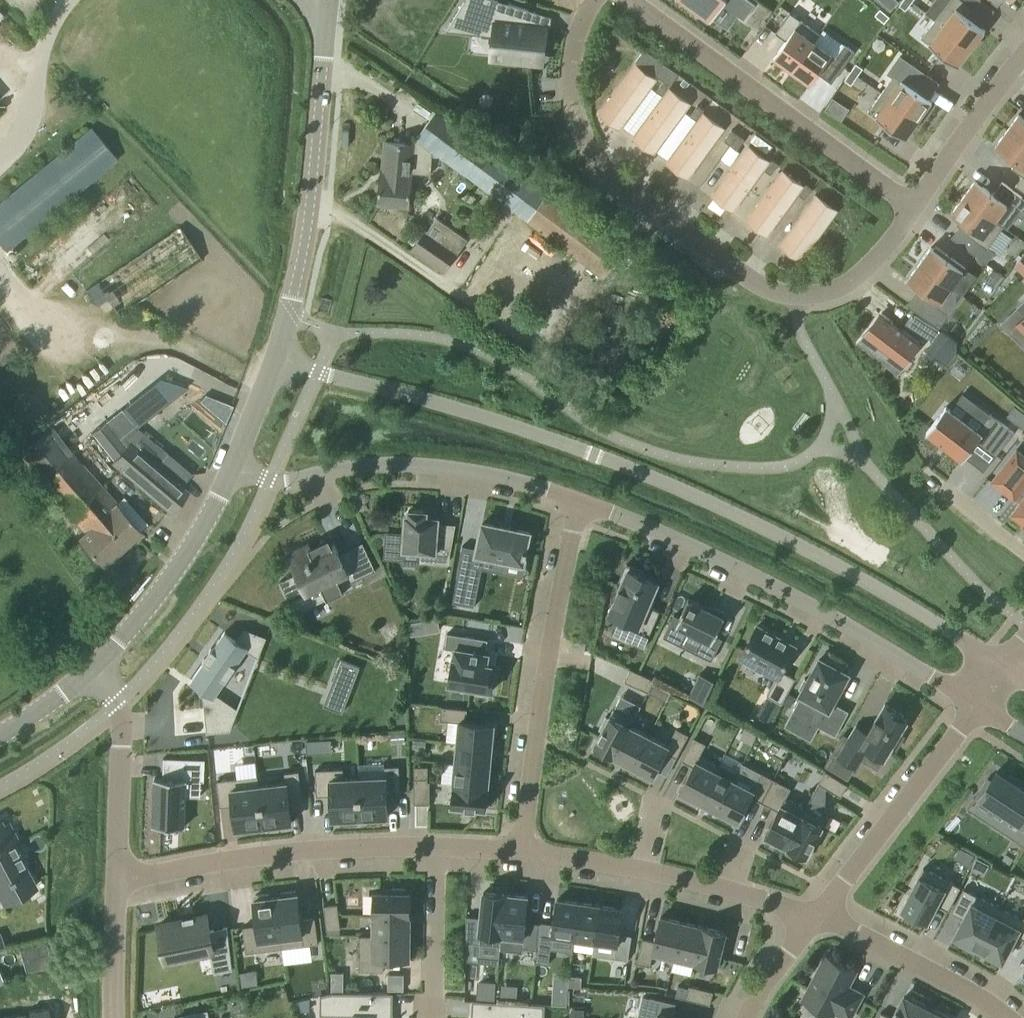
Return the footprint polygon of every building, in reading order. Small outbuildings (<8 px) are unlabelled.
[(498,0),(465,0),(450,25),(494,29),(493,35),(491,57),(531,62),(532,52),(543,54),(546,35),(546,27),(533,26),(535,11),(508,3),(508,4),(498,3),(498,0)] [(561,9),(564,0),(534,0),(561,9)] [(751,0),(682,0),(710,21),(723,4),(744,19),(755,3),(751,0)] [(879,1),(891,11),(899,2),(897,0),(880,0),(879,1)] [(899,4),(905,9),(912,1),(910,0),(902,0),(899,4)] [(935,19),(971,47),(971,48),(974,50),(982,39),(979,37),(984,30),(985,29),(967,16),(973,7),(964,0),(950,0),(946,4),(935,19)] [(786,40),(774,57),(792,70),(819,33),(790,12),(776,32),(786,40)] [(971,48),(971,47),(935,19),(922,36),(921,37),(958,65),(959,64),(958,64),(959,63),(971,48)] [(819,33),(792,70),(810,83),(818,72),(832,82),(854,51),(845,44),(835,57),(814,41),(820,33),(819,33)] [(678,73),(646,50),(638,61),(664,80),(670,84),(678,73)] [(850,71),(857,75),(863,67),(856,62),(850,71)] [(600,113),(620,127),(655,78),(636,64),(600,113)] [(844,79),(851,84),(857,75),(850,71),(844,79)] [(881,92),(919,118),(931,101),(932,100),(894,74),(893,75),(881,92)] [(663,95),(670,84),(664,80),(656,90),(663,95)] [(634,137),(654,152),(689,103),(670,88),(634,137)] [(907,136),(919,118),(881,92),(869,110),(869,109),(868,110),(906,137),(907,136)] [(704,109),(698,104),(690,115),(697,119),(704,109)] [(433,149),(500,199),(603,276),(622,250),(509,166),(447,119),(436,110),(416,137),(413,143),(386,141),(383,170),(382,169),(379,202),(409,205),(412,172),(431,174),(433,149)] [(688,177),(723,127),(704,113),(668,162),(688,177)] [(1007,129),(1023,142),(1023,117),(1019,113),(1007,129)] [(118,158),(91,127),(0,202),(0,243),(6,251),(118,158)] [(724,139),(731,144),(738,134),(732,129),(724,139)] [(1023,175),(1023,176),(1023,142),(1007,129),(995,146),(1016,161),(1012,167),(1023,175)] [(737,149),(745,138),(738,134),(731,144),(737,149)] [(768,160),(749,146),(713,195),(733,209),(768,160)] [(779,163),(772,158),(765,169),(771,174),(779,163)] [(747,220),(767,234),(802,185),(783,171),(747,220)] [(1023,175),(1015,185),(1023,191),(1023,176),(1023,175)] [(975,180),(963,196),(995,220),(1007,203),(975,180)] [(813,188),(806,183),(799,193),(805,198),(813,188)] [(801,259),(836,210),(817,195),(781,244),(801,259)] [(995,220),(963,196),(951,212),(972,228),(968,233),(987,248),(1003,225),(995,220)] [(435,216),(413,248),(444,270),(467,237),(435,216)] [(107,297),(120,316),(202,259),(180,226),(87,291),(97,304),(107,297)] [(920,261),(953,284),(966,267),(936,245),(934,248),(931,246),(920,261)] [(1015,264),(1023,273),(1023,252),(1015,264)] [(953,284),(920,261),(907,279),(926,292),(914,309),(939,327),(948,314),(937,306),(953,284)] [(993,268),(985,278),(996,287),(1004,276),(993,268)] [(939,327),(915,312),(907,325),(933,342),(942,329),(939,327)] [(862,338),(900,367),(919,342),(881,313),(862,338)] [(169,375),(168,374),(107,423),(97,408),(83,417),(93,432),(92,432),(114,460),(114,461),(171,510),(187,492),(176,482),(185,470),(170,457),(160,469),(130,442),(128,445),(123,439),(130,434),(129,433),(182,391),(180,389),(187,382),(171,371),(169,375)] [(171,417),(185,438),(220,415),(207,394),(171,417)] [(926,432),(962,459),(977,440),(996,454),(1014,431),(990,413),(977,429),(946,406),(926,432)] [(205,441),(219,430),(212,421),(198,431),(205,441)] [(50,425),(17,450),(40,480),(85,530),(78,537),(103,566),(142,531),(71,452),(50,425)] [(1017,449),(992,481),(1014,498),(1015,497),(1020,500),(1012,511),(1023,521),(1023,455),(1017,449)] [(438,524),(439,517),(427,516),(427,511),(409,509),(408,515),(405,514),(403,549),(419,550),(418,559),(448,562),(454,525),(438,524)] [(514,527),(510,526),(510,528),(503,526),(503,525),(499,524),(499,525),(483,522),(477,548),(462,545),(453,602),(474,606),(482,565),(503,570),(506,559),(523,563),(525,555),(526,555),(527,549),(526,549),(530,532),(514,528),(514,527)] [(351,582),(376,570),(363,541),(338,553),(334,542),(332,543),(329,538),(310,547),(308,543),(288,552),(297,572),(280,580),(293,608),(294,607),(291,600),(322,586),(327,599),(344,591),(338,578),(347,574),(351,582)] [(644,571),(626,563),(619,580),(623,581),(620,587),(614,600),(615,600),(609,614),(620,619),(618,623),(634,630),(629,641),(644,647),(660,610),(647,605),(657,581),(643,575),(644,571)] [(707,607),(709,603),(707,602),(705,606),(689,598),(679,617),(674,614),(663,636),(664,637),(666,634),(683,643),(682,645),(683,646),(690,631),(701,637),(694,651),(695,652),(696,649),(712,657),(710,659),(711,660),(721,640),(714,637),(726,612),(714,606),(712,610),(707,607)] [(782,703),(795,677),(782,670),(795,646),(757,625),(740,656),(776,676),(767,694),(782,703)] [(230,730),(238,709),(237,708),(237,709),(216,695),(247,649),(257,656),(256,658),(257,659),(266,637),(244,628),(235,640),(225,633),(226,631),(225,631),(212,649),(210,648),(209,649),(211,651),(205,659),(204,658),(202,660),(204,661),(190,681),(192,682),(193,680),(203,688),(199,693),(203,696),(207,732),(230,730)] [(491,665),(487,664),(488,653),(485,653),(488,639),(447,632),(445,648),(455,649),(453,659),(452,658),(448,683),(471,687),(470,691),(485,693),(485,689),(492,690),(495,670),(491,669),(491,665)] [(571,639),(570,650),(584,652),(586,641),(571,639)] [(801,694),(792,711),(836,735),(849,710),(832,701),(848,673),(842,670),(844,667),(827,657),(825,661),(820,658),(808,679),(804,677),(799,688),(802,690),(800,693),(801,694)] [(352,691),(361,669),(342,661),(333,682),(352,691)] [(625,681),(648,691),(654,679),(630,668),(625,681)] [(689,695),(704,702),(717,675),(702,668),(689,695)] [(654,679),(648,691),(660,697),(666,685),(654,679)] [(843,734),(825,764),(847,778),(854,767),(856,768),(865,752),(871,751),(884,759),(892,746),(896,748),(903,736),(899,733),(907,720),(902,717),(904,715),(885,703),(868,731),(856,724),(848,737),(843,734)] [(459,721),(466,721),(467,709),(441,706),(440,720),(459,721)] [(614,757),(630,726),(634,718),(614,708),(609,717),(605,716),(599,728),(602,730),(594,746),(614,757)] [(494,724),(466,721),(459,721),(457,743),(492,746),(494,724)] [(630,726),(614,757),(632,766),(648,735),(630,726)] [(668,745),(665,751),(676,757),(688,734),(676,728),(667,745),(668,745)] [(405,731),(391,732),(392,742),(405,741),(405,731)] [(667,745),(648,735),(632,766),(652,776),(665,751),(668,745),(667,745)] [(682,760),(693,766),(698,755),(699,756),(706,743),(694,737),(682,760)] [(455,763),(490,766),(492,746),(457,743),(455,763)] [(718,765),(699,756),(698,755),(693,766),(680,791),(700,801),(716,770),(718,765)] [(185,826),(186,797),(186,779),(201,780),(202,759),(164,757),(163,777),(155,777),(154,795),(154,807),(153,825),(185,826)] [(737,821),(750,796),(753,790),(752,789),(761,772),(743,762),(734,779),(718,810),(737,821)] [(453,783),(488,786),(490,766),(455,763),(453,783)] [(358,777),(360,820),(381,819),(381,816),(388,816),(387,792),(400,791),(399,765),(385,766),(385,776),(358,777)] [(414,781),(428,781),(428,766),(414,766),(414,781)] [(339,821),(360,820),(358,777),(343,778),(343,768),(315,769),(317,795),(331,794),(332,819),(339,818),(339,821)] [(286,782),(259,785),(264,828),(285,825),(285,822),(292,821),(289,798),(302,796),(299,770),(284,772),(286,782)] [(700,801),(718,810),(734,779),(716,770),(700,801)] [(996,770),(991,778),(988,777),(975,796),(980,799),(981,797),(1022,824),(1013,837),(1023,845),(1023,789),(996,770)] [(841,796),(848,784),(826,771),(819,782),(841,796)] [(761,772),(752,789),(753,790),(750,796),(761,802),(773,778),(761,772)] [(243,830),(264,828),(259,785),(258,775),(217,780),(220,806),(233,804),(236,828),(243,827),(243,830)] [(761,802),(778,810),(785,797),(786,797),(791,787),(773,778),(761,802)] [(414,781),(414,803),(430,803),(430,781),(428,781),(414,781)] [(488,786),(453,783),(451,805),(486,809),(488,786)] [(785,797),(778,810),(765,835),(786,846),(805,807),(786,797),(785,797)] [(814,841),(818,842),(824,830),(821,828),(826,818),(805,807),(786,846),(806,856),(814,841)] [(4,903),(36,886),(12,842),(17,839),(8,822),(3,825),(1,820),(0,821),(0,895),(4,903)] [(976,856),(971,867),(983,873),(989,863),(976,856)] [(905,910),(903,913),(917,921),(919,917),(927,921),(936,903),(948,909),(960,886),(923,867),(902,908),(905,910)] [(374,915),(410,915),(410,892),(406,892),(406,888),(392,888),(392,892),(374,892),(374,915)] [(978,948),(1000,907),(964,888),(951,911),(963,917),(954,935),(962,939),(960,943),(974,950),(976,947),(978,948)] [(276,896),(282,947),(318,943),(315,917),(301,919),(298,893),(296,894),(296,889),(281,891),(282,896),(276,896)] [(501,945),(502,934),(506,893),(484,891),(481,917),(466,915),(466,941),(501,945)] [(246,952),(282,947),(276,896),(270,897),(270,893),(255,894),(256,899),(254,899),(257,924),(243,926),(246,952)] [(502,934),(523,936),(524,936),(525,921),(528,896),(506,893),(502,934)] [(575,937),(580,902),(557,898),(553,923),(552,934),(553,934),(575,937)] [(595,940),(600,905),(580,902),(575,937),(595,940)] [(340,928),(337,903),(324,905),(327,930),(340,928)] [(595,940),(616,943),(617,943),(619,933),(623,908),(600,905),(595,940)] [(978,948),(1002,960),(1016,933),(1023,939),(1023,916),(1023,919),(1000,907),(978,948)] [(193,914),(192,914),(192,916),(184,917),(184,915),(182,915),(183,917),(158,920),(162,956),(205,951),(208,974),(227,971),(225,928),(208,931),(206,914),(194,916),(193,914)] [(374,915),(373,935),(409,935),(410,915),(374,915)] [(652,951),(653,951),(675,956),(683,921),(661,916),(655,940),(652,951)] [(541,923),(525,921),(524,936),(523,936),(522,947),(537,948),(537,946),(541,923)] [(541,921),(541,923),(537,946),(551,948),(553,934),(552,934),(553,923),(541,921)] [(675,956),(694,961),(703,926),(683,921),(675,956)] [(703,926),(694,961),(717,966),(721,949),(725,950),(728,936),(724,935),(725,931),(703,926)] [(631,935),(619,933),(617,943),(616,943),(614,957),(628,959),(631,935)] [(409,958),(409,935),(373,935),(359,935),(359,970),(384,971),(384,958),(409,958)] [(652,951),(655,940),(643,938),(637,962),(650,965),(653,951),(652,951)] [(46,940),(20,947),(26,970),(52,963),(46,940)] [(825,955),(802,999),(833,1015),(835,1011),(848,1017),(850,1017),(863,993),(848,985),(856,971),(825,955)] [(1,963),(0,963),(0,981),(9,976),(1,963)] [(569,985),(581,986),(582,976),(569,975),(569,985)] [(676,995),(686,998),(688,987),(679,984),(676,995)] [(686,998),(710,1004),(713,991),(689,985),(688,987),(686,998)] [(321,1014),(353,1015),(353,1017),(394,1017),(394,1009),(390,1009),(390,992),(333,992),(321,994),(321,1014)] [(552,995),(552,1004),(567,1005),(568,996),(552,995)] [(656,1017),(681,1017),(672,1016),(676,1002),(650,996),(647,1011),(657,1014),(656,1017)] [(930,1006),(912,996),(910,999),(904,996),(897,1009),(896,1008),(891,1017),(881,1011),(878,1017),(924,1017),(930,1006)] [(544,1004),(475,1000),(474,1016),(470,1016),(470,1017),(543,1017),(544,1004)] [(930,1006),(924,1017),(947,1017),(949,1016),(930,1006)] [(574,1017),(586,1017),(585,1007),(573,1007),(574,1017)] [(0,1017),(50,1017),(48,1008),(29,1010),(30,1014),(0,1017)]
